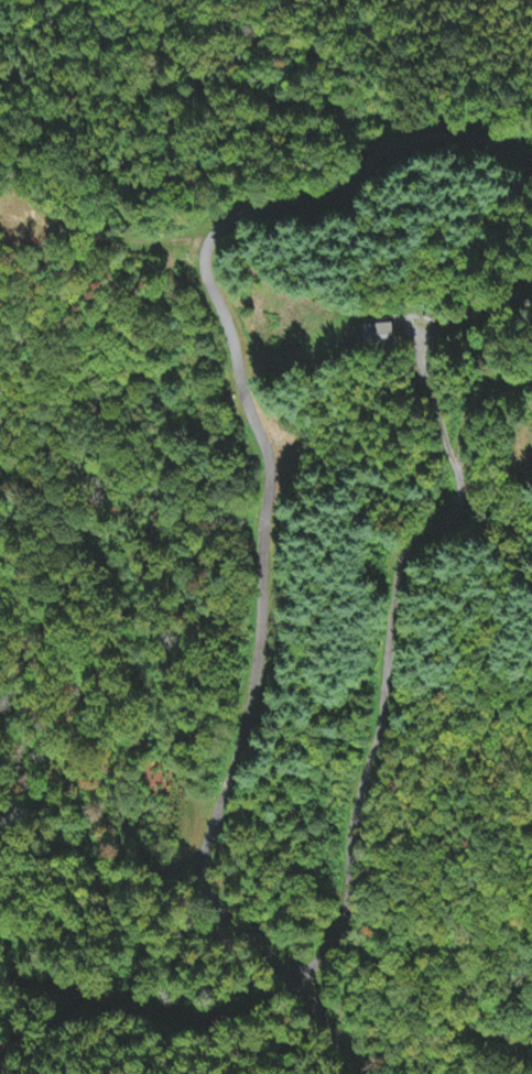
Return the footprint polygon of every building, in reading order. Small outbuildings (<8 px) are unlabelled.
[(353,332),(359,355),(396,346),(391,322),(353,332)]
